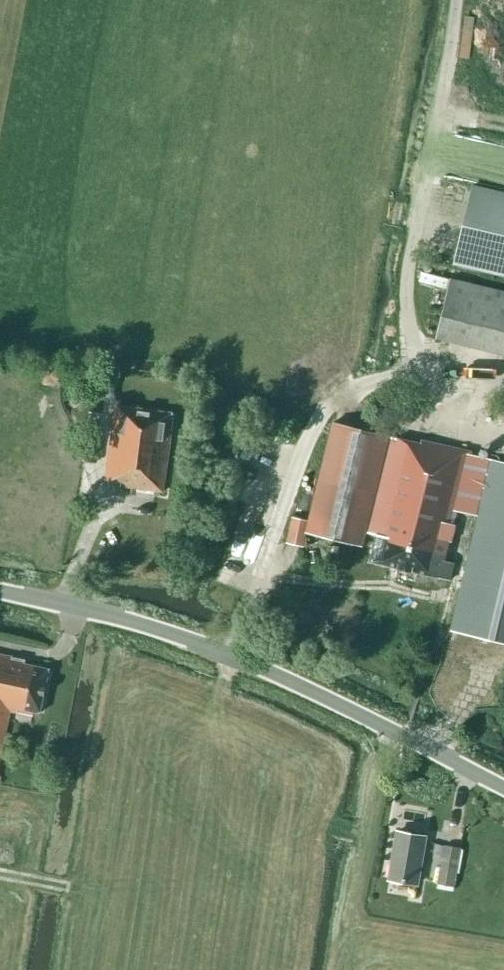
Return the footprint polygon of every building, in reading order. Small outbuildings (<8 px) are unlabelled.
[(473,185),(454,264),(503,276),(503,193),(473,185)] [(503,355),(503,292),(450,279),(436,339),(503,355)] [(174,415),(174,414),(115,406),(115,407),(105,480),(121,482),(120,486),(163,492),(173,415),(174,415)] [(503,643),(503,463),(470,455),(471,453),(421,441),(420,445),(395,439),(389,442),(390,437),(333,424),(308,522),(292,518),(287,542),(303,546),(306,533),(363,547),(366,533),(376,535),(369,562),(397,569),(396,576),(412,580),(415,573),(449,581),(454,563),(444,561),(456,511),(478,516),(451,631),(503,643)] [(10,713),(17,714),(18,710),(40,713),(49,670),(24,664),(25,660),(0,655),(0,757),(10,713)] [(389,880),(417,885),(425,837),(397,832),(389,880)] [(433,853),(442,856),(444,846),(435,844),(433,853)] [(461,847),(444,844),(437,888),(453,891),(461,847)]
